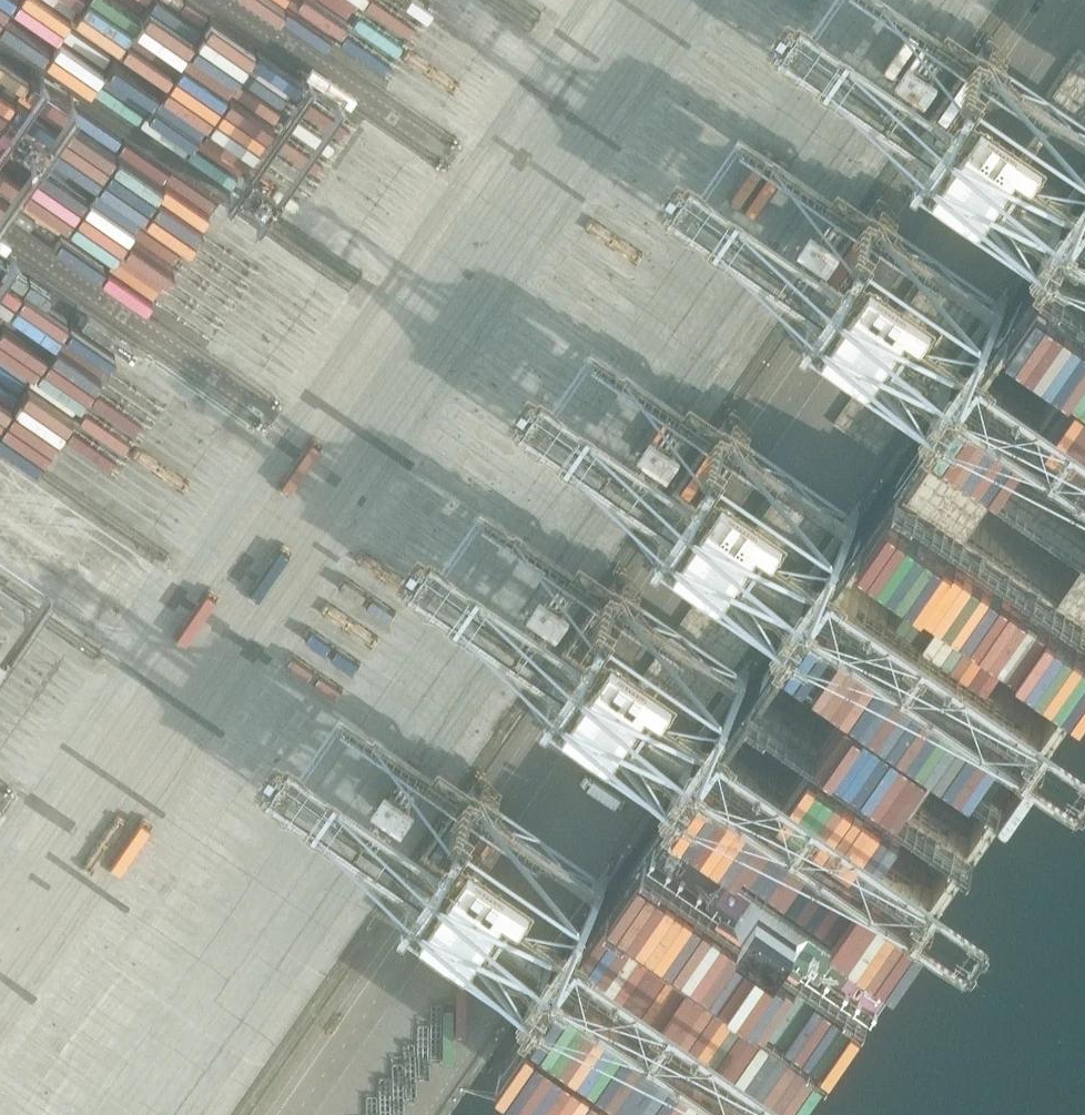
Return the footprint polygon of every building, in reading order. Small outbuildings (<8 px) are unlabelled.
[(75,440),(24,405),(18,414),(69,449),(75,440)]
